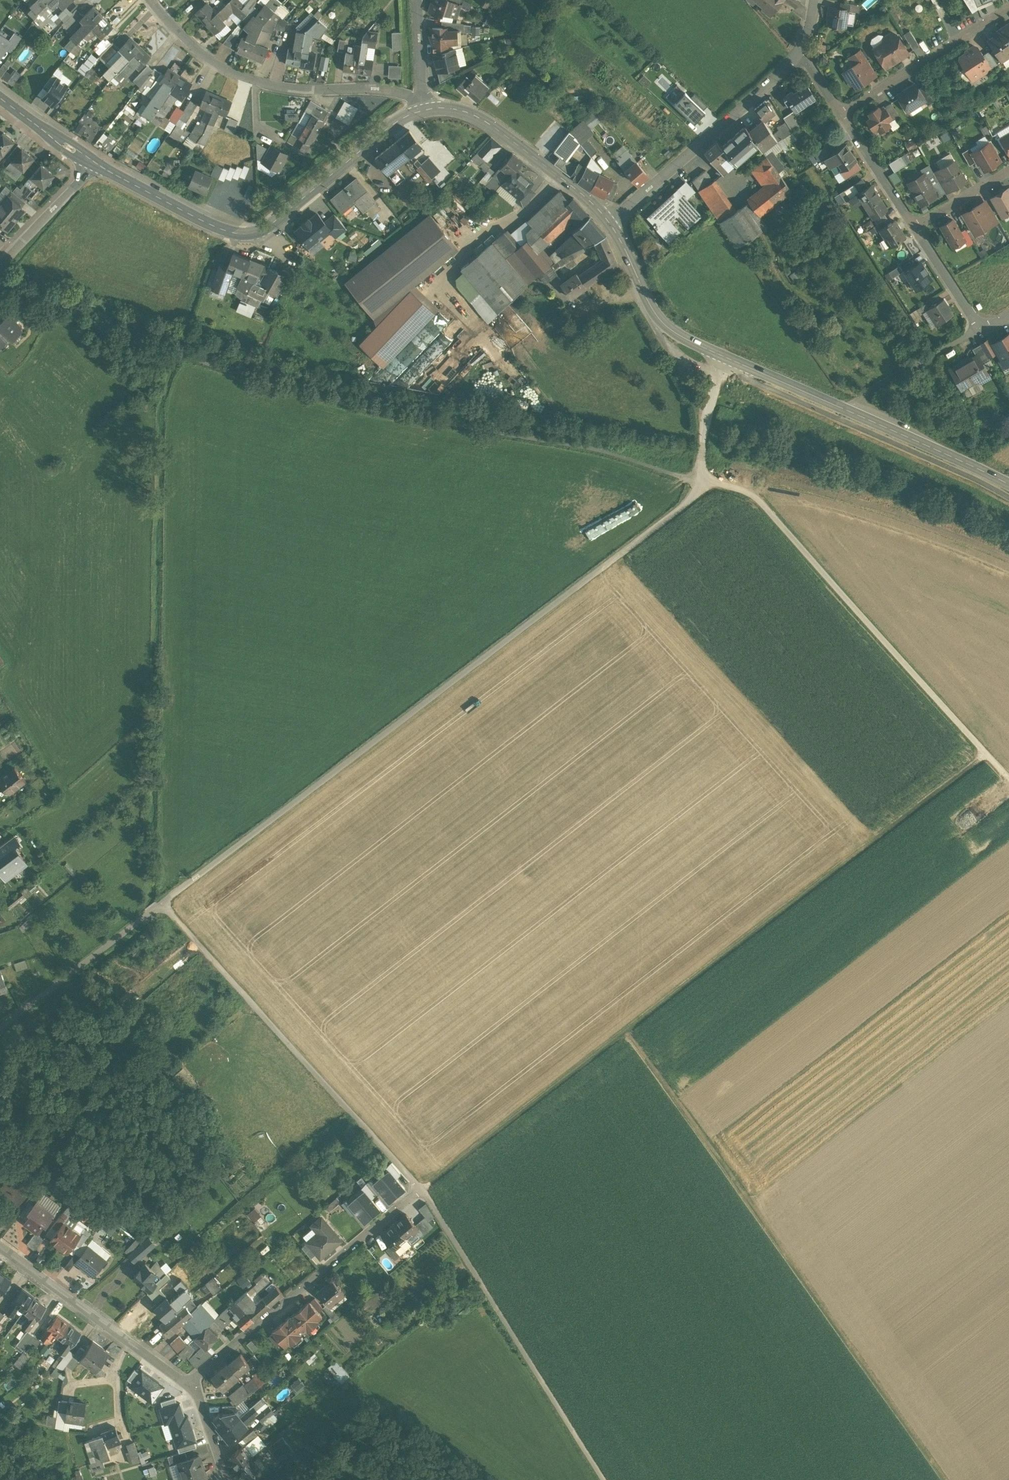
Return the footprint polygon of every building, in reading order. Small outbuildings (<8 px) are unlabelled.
[(34,2),(35,3),(32,6),(34,8),(38,13),(43,7),(44,6),(51,0),(37,0),(34,2)] [(35,19),(41,26),(50,18),(46,14),(53,7),(52,7),(59,1),(60,0),(51,0),(44,6),(43,7),(36,18),(35,19)] [(196,13),(205,23),(226,4),(222,0),(212,9),(207,3),(196,13)] [(226,4),(205,23),(215,33),(225,24),(222,20),(233,10),(237,14),(245,4),(241,0),(230,0),(226,4)] [(277,0),(258,0),(249,11),(243,19),(252,27),(247,39),(243,37),(237,51),(249,57),(265,21),(274,11),(281,3),(277,0)] [(237,14),(243,19),(249,11),(258,0),(248,0),(245,4),(237,14)] [(432,10),(433,12),(442,15),(443,12),(455,16),(459,4),(448,0),(435,0),(432,10)] [(755,0),(764,7),(762,9),(770,16),(783,0),(755,0)] [(936,8),(942,5),(939,0),(932,0),(936,8)] [(972,12),(978,8),(977,6),(974,0),(965,0),(972,12)] [(859,5),(841,2),(840,8),(848,10),(858,12),(859,5)] [(34,8),(30,11),(36,18),(43,7),(38,13),(34,8)] [(66,7),(58,15),(62,19),(70,11),(66,7)] [(93,7),(81,19),(85,23),(71,36),(73,38),(77,42),(83,36),(103,16),(93,7)] [(840,8),(830,7),(827,25),(832,26),(832,29),(840,30),(840,27),(846,28),(848,10),(840,8)] [(76,9),(62,24),(67,29),(81,14),(76,9)] [(265,21),(249,57),(262,62),(268,48),(263,46),(267,38),(269,39),(276,21),(280,16),(274,11),(265,21)] [(56,13),(52,17),(58,23),(62,19),(58,15),(56,13)] [(313,15),(299,29),(305,30),(307,31),(318,19),(313,15)] [(103,16),(83,36),(88,40),(97,31),(102,37),(113,26),(103,16)] [(288,23),(281,17),(278,21),(275,28),(283,31),(284,26),(288,23)] [(307,31),(305,32),(304,38),(310,39),(311,34),(318,35),(326,26),(318,19),(307,31)] [(464,24),(442,21),(442,27),(442,28),(447,28),(447,30),(460,30),(460,32),(464,32),(464,25),(464,24)] [(998,30),(1000,32),(1008,47),(1008,22),(998,30)] [(442,27),(432,28),(433,45),(443,45),(443,44),(448,44),(448,41),(460,41),(460,32),(460,30),(447,30),(447,28),(442,28),(442,27)] [(299,29),(296,28),(293,50),(302,51),(304,38),(305,32),(307,31),(305,30),(299,29)] [(377,32),(367,31),(362,36),(362,38),(361,45),(367,46),(375,47),(377,32)] [(919,46),(909,31),(903,34),(913,50),(919,46)] [(0,32),(0,57),(6,48),(12,41),(9,39),(0,32)] [(22,38),(15,32),(9,39),(12,41),(6,48),(11,52),(22,38)] [(401,32),(392,32),(393,49),(402,49),(401,32)] [(1000,32),(989,39),(995,49),(1001,59),(1008,54),(1008,47),(1000,32)] [(237,36),(231,33),(223,43),(230,47),(237,36)] [(891,33),(884,37),(883,42),(876,46),(881,53),(878,55),(886,68),(908,54),(896,34),(891,33)] [(83,36),(77,42),(81,47),(88,40),(83,36)] [(73,38),(67,46),(71,50),(77,42),(73,38)] [(95,52),(100,56),(104,51),(111,43),(105,38),(97,47),(98,48),(95,52)] [(141,48),(130,38),(120,49),(124,53),(101,75),(108,82),(112,78),(141,48)] [(310,39),(304,38),(302,51),(308,52),(310,39)] [(111,43),(104,51),(100,56),(105,61),(118,47),(113,42),(111,43)] [(361,45),(355,44),(353,53),(353,56),(359,58),(361,45)] [(443,45),(433,45),(433,53),(448,50),(448,44),(443,44),(443,45)] [(367,46),(361,45),(359,58),(365,59),(373,60),(375,47),(367,46)] [(973,46),(966,50),(965,53),(960,56),(960,59),(963,65),(963,68),(966,73),(969,74),(971,77),(972,80),(974,79),(975,79),(979,76),(980,72),(983,73),(986,71),(987,68),(988,67),(989,66),(982,55),(977,47),(973,46)] [(141,48),(112,78),(116,82),(124,74),(127,76),(136,67),(134,66),(136,64),(140,68),(151,57),(141,48)] [(448,50),(433,53),(437,71),(454,67),(459,66),(455,48),(448,50)] [(293,50),(289,49),(286,64),(299,66),(302,51),(293,50)] [(1001,59),(995,49),(990,53),(996,62),(996,63),(1001,59)] [(308,52),(302,51),(299,66),(313,68),(316,54),(308,52)] [(861,51),(856,55),(860,61),(861,61),(862,63),(863,65),(868,62),(861,51)] [(990,53),(989,51),(982,55),(989,66),(988,67),(989,69),(997,64),(996,63),(996,62),(990,53)] [(92,54),(85,64),(90,68),(98,59),(92,54)] [(320,69),(329,70),(331,56),(322,55),(320,69)] [(353,56),(345,55),(343,71),(356,73),(359,58),(353,56)] [(365,59),(359,58),(356,73),(370,75),(373,60),(365,59)] [(860,61),(847,70),(851,77),(848,78),(852,84),(855,83),(858,87),(872,78),(863,65),(862,63),(861,61),(860,61)] [(0,69),(0,76),(2,77),(6,71),(9,67),(4,64),(0,69)] [(90,68),(85,64),(81,69),(86,74),(90,68)] [(148,65),(134,79),(141,85),(143,83),(153,70),(148,65)] [(401,66),(389,65),(389,77),(400,78),(401,66)] [(454,67),(437,71),(440,82),(455,74),(454,67)] [(153,70),(143,83),(151,88),(162,73),(155,68),(153,70)] [(180,76),(169,68),(160,81),(165,84),(171,89),(180,76)] [(963,68),(957,72),(960,77),(963,78),(965,81),(971,77),(969,74),(966,73),(963,68)] [(11,74),(6,71),(2,77),(14,85),(21,74),(14,69),(11,74)] [(54,73),(43,87),(48,91),(57,79),(59,77),(54,73)] [(488,85),(476,75),(472,79),(468,75),(457,88),(465,95),(467,92),(476,100),(486,89),(489,86),(488,85)] [(192,84),(180,76),(171,89),(178,93),(179,93),(177,96),(182,99),(192,84)] [(48,91),(42,98),(52,105),(67,86),(57,79),(48,91)] [(498,84),(494,79),(488,85),(489,86),(486,89),(491,92),(498,84)] [(162,85),(142,113),(150,118),(159,108),(171,89),(165,84),(163,86),(162,85)] [(915,84),(908,88),(907,88),(906,88),(903,90),(903,91),(897,95),(908,111),(925,100),(918,89),(915,84)] [(807,85),(793,94),(792,91),(786,95),(790,102),(789,103),(794,111),(815,98),(807,85)] [(934,101),(924,85),(918,89),(925,100),(928,105),(934,101)] [(43,87),(38,94),(42,98),(48,91),(43,87)] [(171,89),(159,108),(150,118),(158,124),(162,117),(163,118),(164,116),(177,96),(178,93),(171,89)] [(219,97),(207,92),(201,105),(208,109),(213,111),(219,97)] [(694,123),(705,112),(703,110),(690,98),(685,93),(674,104),(694,123)] [(695,93),(690,98),(703,110),(707,105),(695,93)] [(232,103),(219,97),(213,111),(219,113),(226,117),(232,103)] [(198,104),(190,100),(183,111),(178,118),(186,123),(198,104)] [(771,110),(765,100),(755,109),(763,120),(764,121),(772,114),(771,110)] [(330,112),(311,101),(305,112),(311,115),(312,114),(324,121),(330,112)] [(358,109),(344,101),(335,117),(349,125),(358,109)] [(899,116),(891,103),(884,107),(885,109),(886,108),(892,118),(891,118),(893,120),(899,116)] [(881,111),(878,106),(868,112),(871,117),(866,121),(872,130),(877,127),(881,132),(890,126),(887,121),(891,118),(892,118),(886,108),(885,109),(881,111)] [(183,111),(177,107),(171,117),(173,118),(177,121),(178,118),(183,111)] [(203,120),(208,122),(213,111),(208,109),(203,120)] [(219,113),(213,111),(208,122),(213,125),(214,125),(219,113)] [(583,120),(590,129),(599,120),(593,112),(583,120)] [(150,118),(142,113),(138,119),(146,124),(150,118)] [(799,127),(790,113),(783,117),(792,131),(799,127)] [(324,121),(312,114),(311,115),(305,126),(318,133),(325,121),(324,121)] [(164,116),(163,118),(162,117),(158,124),(164,128),(169,120),(169,119),(164,116)] [(238,121),(229,117),(224,129),(233,133),(238,121)] [(199,124),(197,122),(189,136),(197,141),(203,133),(204,132),(208,122),(203,120),(202,119),(199,124)] [(169,120),(164,128),(170,132),(175,124),(169,120)] [(583,120),(569,131),(575,138),(579,143),(580,144),(584,141),(594,133),(590,129),(583,120)] [(749,131),(752,135),(751,136),(757,144),(762,150),(777,139),(764,121),(763,120),(749,131)] [(213,125),(208,122),(204,132),(203,133),(209,136),(213,125)] [(299,122),(292,134),(298,138),(305,126),(299,122)] [(318,133),(305,126),(298,138),(311,145),(318,133)] [(745,126),(721,147),(728,155),(732,160),(735,164),(757,144),(751,136),(752,135),(749,131),(745,126)] [(422,145),(409,130),(396,141),(408,157),(422,145)] [(0,136),(0,151),(3,154),(6,150),(8,147),(14,141),(3,132),(0,136)] [(568,132),(553,151),(559,156),(565,161),(566,161),(579,143),(575,138),(568,132)] [(792,132),(783,138),(787,145),(797,139),(792,132)] [(209,136),(203,133),(197,141),(204,144),(205,145),(209,136)] [(116,140),(109,134),(102,144),(109,149),(116,140)] [(298,138),(292,134),(288,141),(301,148),(305,141),(298,138)] [(486,145),(489,147),(491,149),(497,141),(492,138),(486,145)] [(787,145),(783,138),(778,141),(785,152),(789,149),(787,145)] [(204,144),(197,141),(192,148),(199,153),(204,144)] [(311,145),(305,141),(301,148),(299,151),(305,155),(311,145)] [(396,141),(375,157),(387,173),(395,166),(401,161),(402,162),(408,157),(396,141)] [(596,152),(588,141),(585,143),(584,141),(580,144),(590,157),(596,152)] [(721,147),(716,141),(704,151),(716,165),(721,161),(728,155),(721,147)] [(270,150),(256,142),(257,158),(263,162),(270,150)] [(972,151),(972,152),(977,161),(978,163),(980,162),(984,169),(989,166),(990,167),(1000,161),(989,142),(972,151)] [(18,144),(7,157),(12,160),(22,148),(18,144)] [(485,144),(477,152),(481,156),(489,147),(486,145),(485,144)] [(615,160),(604,145),(600,148),(610,164),(615,160)] [(845,145),(830,155),(835,162),(834,163),(839,171),(840,171),(856,161),(845,145)] [(270,150),(263,162),(279,171),(287,155),(272,146),(270,150)] [(622,147),(612,155),(624,172),(635,162),(622,147)] [(823,147),(814,153),(818,160),(828,153),(823,147)] [(972,151),(970,147),(962,152),(969,165),(977,161),(972,152),(972,151)] [(34,157),(22,148),(12,160),(23,169),(23,170),(34,157)] [(782,169),(769,151),(765,154),(766,156),(772,164),(778,172),(782,169)] [(481,156),(477,152),(472,157),(481,165),(486,160),(481,156)] [(512,153),(500,167),(510,175),(510,176),(516,169),(523,161),(512,153)] [(951,154),(937,162),(940,169),(955,160),(951,154)] [(728,155),(721,161),(725,166),(732,160),(728,155)] [(830,155),(825,158),(835,174),(839,171),(834,163),(835,162),(830,155)] [(565,161),(559,156),(554,163),(570,175),(575,167),(566,161),(565,161)] [(766,156),(751,168),(758,179),(766,173),(764,170),(772,164),(766,156)] [(900,156),(889,163),(894,171),(906,164),(900,156)] [(440,170),(428,157),(421,163),(419,164),(419,165),(431,178),(440,170)] [(23,169),(12,160),(6,168),(17,177),(23,169)] [(940,169),(949,183),(948,183),(951,189),(966,180),(955,160),(940,169)] [(725,166),(721,161),(716,165),(723,174),(727,170),(725,166)] [(856,161),(840,171),(844,177),(860,167),(856,161)] [(169,162),(164,169),(170,174),(175,167),(169,162)] [(635,162),(624,172),(636,184),(646,175),(635,162)] [(42,164),(31,176),(35,179),(44,186),(47,183),(50,179),(54,174),(42,164)] [(772,164),(764,170),(766,173),(758,179),(764,187),(765,188),(780,175),(778,172),(772,164)] [(223,168),(216,165),(212,175),(218,178),(223,168)] [(243,168),(239,176),(245,178),(250,168),(244,165),(243,168)] [(583,170),(576,165),(575,167),(570,175),(577,181),(590,190),(597,175),(585,167),(583,170)] [(236,169),(232,177),(238,179),(239,176),(243,168),(237,166),(236,169)] [(395,166),(387,173),(396,184),(404,177),(395,166)] [(223,168),(218,178),(224,180),(226,177),(229,170),(223,167),(223,168)] [(229,170),(226,177),(231,179),(232,177),(236,169),(230,167),(229,170)] [(500,167),(493,176),(501,183),(502,183),(510,175),(500,167)] [(516,169),(510,176),(510,175),(502,183),(502,184),(519,197),(519,198),(528,187),(532,182),(516,169)] [(940,169),(934,173),(938,181),(945,192),(945,193),(951,189),(948,183),(949,183),(940,169)] [(705,170),(692,180),(699,190),(713,180),(705,170)] [(211,177),(195,171),(189,185),(205,192),(211,177)] [(934,173),(926,177),(930,185),(938,181),(934,173)] [(612,181),(598,174),(597,175),(590,190),(604,196),(607,188),(608,189),(612,182),(612,181)] [(780,175),(765,188),(764,187),(748,200),(749,201),(759,214),(791,189),(780,175)] [(501,183),(493,176),(487,183),(496,191),(502,184),(502,183),(501,183)] [(919,177),(913,181),(914,184),(910,186),(918,202),(922,199),(924,202),(932,198),(930,195),(934,193),(935,192),(930,185),(926,177),(921,180),(919,177)] [(375,200),(357,178),(332,199),(342,211),(355,200),(363,210),(375,200)] [(713,180),(699,190),(720,221),(736,210),(715,179),(713,180)] [(945,192),(938,181),(930,185),(935,192),(934,193),(936,195),(937,197),(945,193),(945,192)] [(612,182),(608,189),(607,188),(604,196),(610,199),(612,197),(616,188),(616,187),(616,185),(615,184),(612,182)] [(694,191),(685,182),(676,190),(677,191),(685,199),(694,191)] [(855,183),(844,190),(850,198),(850,199),(857,194),(857,193),(860,191),(855,183)] [(32,190),(25,184),(21,189),(27,195),(28,195),(32,190)] [(860,191),(857,193),(857,194),(867,209),(881,199),(871,184),(860,191)] [(21,189),(17,186),(12,191),(23,200),(27,195),(21,189)] [(528,187),(519,198),(519,197),(516,200),(523,206),(534,192),(528,187)] [(992,197),(1003,216),(1008,212),(1008,191),(1007,188),(992,197)] [(12,191),(11,190),(7,196),(20,207),(25,202),(23,200),(12,191)] [(844,190),(839,193),(845,201),(850,198),(844,190)] [(561,191),(543,207),(541,206),(539,208),(540,210),(528,221),(533,227),(537,231),(564,206),(569,201),(561,191)] [(677,191),(650,216),(655,223),(653,224),(657,228),(657,227),(669,240),(678,231),(668,221),(678,212),(684,219),(683,220),(688,226),(699,215),(685,199),(677,191)] [(7,196),(1,203),(0,203),(0,224),(7,230),(24,210),(20,207),(7,196)] [(569,201),(564,206),(573,216),(582,208),(573,197),(569,201)] [(881,199),(867,209),(873,219),(883,212),(887,209),(881,199)] [(355,200),(342,211),(350,220),(363,210),(355,200)] [(986,200),(963,213),(973,229),(978,226),(982,227),(991,222),(992,221),(984,207),(989,205),(986,200)] [(736,210),(720,221),(737,246),(743,242),(746,246),(753,241),(751,237),(767,226),(758,215),(759,214),(749,201),(736,210)] [(998,220),(989,205),(984,207),(992,221),(991,222),(992,224),(998,220)] [(564,206),(538,230),(547,240),(572,218),(573,216),(564,206)] [(606,234),(582,208),(573,216),(572,218),(578,225),(571,231),(574,235),(584,245),(595,240),(604,235),(606,234)] [(883,212),(873,219),(876,224),(884,219),(886,218),(883,212)] [(296,232),(309,247),(330,229),(325,222),(317,213),(309,220),(308,218),(302,223),(304,225),(296,232)] [(334,214),(325,222),(330,229),(336,236),(346,228),(334,214)] [(430,214),(346,282),(373,317),(408,289),(458,249),(430,214)] [(876,224),(873,226),(877,232),(880,230),(880,229),(888,224),(884,219),(876,224)] [(960,231),(952,219),(941,226),(953,247),(964,240),(960,231)] [(888,224),(880,229),(880,230),(885,238),(888,237),(893,245),(905,237),(894,220),(888,224)] [(533,227),(526,233),(528,240),(537,231),(533,227)] [(973,242),(965,228),(960,231),(964,240),(967,246),(973,242)] [(508,229),(493,242),(506,258),(521,245),(508,229)] [(537,231),(528,240),(536,251),(547,240),(538,230),(537,231)] [(574,235),(558,252),(562,256),(584,245),(574,235)] [(617,264),(604,235),(595,240),(600,252),(593,255),(598,262),(579,277),(586,286),(617,264)] [(536,251),(528,240),(521,245),(506,258),(528,284),(536,276),(539,274),(545,270),(549,267),(544,260),(536,251)] [(493,242),(461,268),(498,313),(528,284),(506,258),(493,242)] [(556,249),(544,260),(549,267),(550,266),(562,256),(558,252),(556,249)] [(249,258),(234,253),(234,252),(233,252),(227,267),(227,268),(233,271),(242,274),(242,275),(243,275),(249,259),(250,258),(249,258)] [(263,265),(249,259),(244,275),(254,279),(263,265)] [(921,262),(905,272),(916,288),(931,279),(921,262)] [(227,267),(220,264),(218,270),(212,287),(212,288),(225,292),(233,271),(227,268),(227,267)] [(280,272),(263,265),(254,279),(271,289),(276,292),(286,272),(286,270),(283,269),(281,269),(280,272)] [(899,265),(889,271),(893,277),(903,271),(899,265)] [(556,275),(550,266),(549,267),(545,270),(551,279),(556,275)] [(213,268),(207,285),(212,287),(218,270),(213,268)] [(551,279),(545,270),(539,274),(545,282),(551,279)] [(576,272),(560,284),(571,298),(586,286),(579,277),(576,272)] [(254,279),(244,275),(243,275),(235,292),(242,299),(254,279)] [(271,289),(254,279),(242,299),(258,306),(259,304),(262,299),(264,300),(271,289)] [(408,289),(373,317),(377,326),(360,343),(384,366),(433,313),(408,289)] [(929,308),(925,310),(926,310),(928,309),(932,317),(933,316),(938,323),(953,314),(948,307),(948,306),(943,298),(929,308)] [(926,303),(916,309),(920,314),(926,310),(925,310),(929,308),(926,303)] [(10,336),(13,339),(23,330),(20,328),(22,326),(11,315),(9,317),(7,315),(0,322),(0,346),(10,336)] [(994,343),(1002,358),(1002,359),(1003,358),(1008,359),(1008,360),(1008,334),(994,343)] [(911,349),(904,338),(899,342),(906,352),(911,349)] [(996,352),(988,339),(981,343),(988,356),(996,352)] [(988,356),(981,343),(972,348),(976,356),(977,355),(982,364),(990,359),(988,356)] [(496,374),(510,367),(504,355),(490,362),(496,374)] [(976,356),(964,363),(963,361),(950,369),(961,388),(973,381),(972,379),(977,377),(980,382),(989,376),(982,364),(977,355),(976,356)] [(1003,358),(1002,359),(1002,358),(997,360),(1005,374),(1008,371),(1008,360),(1008,359),(1003,358)] [(0,778),(0,781),(9,792),(25,780),(15,767),(0,778)] [(0,846),(0,848),(3,852),(13,845),(18,841),(14,835),(0,846)] [(13,845),(3,852),(0,854),(0,869),(6,876),(11,872),(13,874),(22,868),(20,866),(26,861),(13,845)] [(400,1173),(391,1162),(386,1166),(389,1169),(395,1177),(400,1173)] [(395,1177),(389,1169),(381,1176),(397,1194),(404,1188),(395,1177)] [(0,1189),(18,1203),(31,1186),(13,1172),(0,1189)] [(397,1194),(381,1176),(374,1182),(380,1190),(389,1201),(397,1194)] [(374,1182),(371,1179),(366,1183),(375,1193),(380,1190),(374,1182)] [(375,1193),(366,1183),(362,1187),(364,1190),(371,1197),(375,1193)] [(371,1197),(364,1190),(357,1196),(372,1215),(380,1208),(371,1197)] [(372,1215),(357,1196),(349,1202),(355,1210),(364,1221),(372,1215)] [(349,1202),(346,1199),(342,1203),(351,1214),(355,1210),(349,1202)] [(54,1215),(36,1202),(28,1213),(31,1214),(26,1221),(37,1230),(42,1223),(45,1226),(54,1215)] [(69,1205),(53,1226),(57,1230),(69,1215),(67,1214),(72,1207),(69,1205)] [(249,1213),(256,1221),(262,1215),(255,1207),(249,1213)] [(4,1210),(0,1215),(0,1223),(8,1229),(16,1219),(4,1210)] [(98,1223),(112,1235),(120,1225),(107,1213),(98,1223)] [(415,1224),(406,1213),(394,1224),(404,1236),(416,1226),(415,1224)] [(51,1238),(50,1240),(59,1246),(72,1228),(78,1222),(69,1215),(57,1230),(51,1238)] [(322,1218),(313,1225),(319,1233),(308,1242),(316,1253),(320,1257),(340,1240),(322,1218)] [(420,1220),(415,1224),(416,1226),(423,1234),(429,1230),(420,1220)] [(404,1236),(394,1224),(382,1234),(391,1244),(392,1246),(393,1246),(404,1236)] [(57,1230),(53,1226),(47,1234),(51,1238),(57,1230)] [(81,1235),(72,1228),(59,1246),(68,1253),(76,1242),(81,1235)] [(81,1235),(76,1242),(80,1246),(88,1236),(83,1232),(81,1235)] [(35,1233),(27,1244),(35,1250),(43,1239),(35,1233)] [(142,1243),(129,1254),(135,1261),(154,1245),(148,1238),(142,1243)] [(137,1239),(126,1251),(129,1254),(142,1243),(137,1239)] [(316,1253),(308,1242),(302,1247),(311,1257),(316,1253)] [(393,1246),(392,1246),(391,1244),(386,1249),(394,1259),(400,1254),(393,1246)] [(97,1253),(88,1246),(80,1256),(75,1262),(93,1276),(110,1254),(102,1247),(97,1253)] [(75,1253),(64,1267),(68,1270),(75,1262),(80,1256),(75,1253)] [(166,1273),(156,1261),(151,1268),(156,1273),(161,1277),(166,1273)] [(146,1263),(134,1276),(150,1290),(156,1283),(156,1282),(152,1278),(156,1273),(151,1268),(146,1263)] [(263,1272),(255,1280),(257,1282),(255,1285),(258,1288),(261,1291),(266,1287),(271,1282),(263,1272)] [(0,1293),(1,1294),(4,1289),(6,1291),(9,1286),(7,1285),(10,1281),(0,1273),(0,1293)] [(161,1277),(156,1273),(152,1278),(156,1282),(161,1277)] [(238,1279),(245,1287),(252,1281),(244,1273),(238,1279)] [(207,1284),(215,1293),(224,1286),(216,1276),(207,1284)] [(332,1279),(317,1292),(327,1303),(329,1306),(329,1305),(344,1293),(332,1279)] [(192,1296),(180,1281),(175,1285),(180,1292),(179,1294),(185,1302),(192,1296)] [(271,1282),(266,1287),(270,1292),(263,1297),(270,1304),(283,1293),(272,1281),(271,1282)] [(156,1283),(150,1290),(155,1295),(161,1287),(156,1283)] [(255,1285),(247,1291),(251,1295),(253,1293),(258,1288),(255,1285)] [(14,1298),(12,1302),(5,1311),(12,1316),(18,1307),(24,1311),(34,1298),(21,1289),(18,1293),(16,1291),(12,1296),(14,1298)] [(251,1295),(247,1291),(237,1300),(247,1311),(257,1303),(251,1295)] [(260,1300),(253,1293),(251,1295),(257,1303),(260,1300)] [(179,1294),(172,1299),(173,1300),(167,1304),(174,1312),(185,1302),(179,1294)] [(257,1303),(247,1311),(254,1318),(270,1304),(263,1297),(260,1300),(257,1303)] [(34,1298),(24,1311),(29,1315),(23,1324),(29,1328),(36,1319),(36,1320),(46,1307),(34,1298)] [(323,1307),(315,1298),(310,1302),(318,1311),(323,1307)] [(167,1304),(163,1299),(154,1307),(165,1320),(174,1312),(167,1304)] [(253,1319),(237,1300),(230,1306),(235,1312),(233,1314),(234,1316),(244,1327),(253,1319)] [(309,1300),(291,1316),(290,1315),(272,1331),(281,1342),(285,1346),(290,1341),(292,1343),(300,1335),(299,1334),(303,1331),(308,1328),(309,1329),(318,1322),(316,1320),(322,1316),(318,1311),(310,1302),(309,1300)] [(215,1319),(201,1303),(191,1312),(193,1314),(187,1320),(192,1325),(188,1328),(195,1337),(215,1319)] [(329,1305),(329,1306),(327,1303),(323,1307),(334,1321),(339,1317),(329,1305)] [(191,1312),(185,1305),(173,1315),(182,1324),(187,1320),(193,1314),(191,1312)] [(230,1306),(215,1319),(220,1325),(222,1327),(234,1316),(233,1314),(235,1312),(230,1306)] [(57,1315),(47,1328),(48,1328),(41,1337),(47,1342),(54,1333),(59,1337),(69,1324),(57,1315)] [(182,1324),(173,1315),(167,1320),(175,1330),(182,1324)] [(167,1320),(167,1319),(160,1326),(169,1336),(176,1330),(175,1330),(167,1320)] [(215,1319),(207,1326),(213,1332),(220,1325),(215,1319)] [(81,1332),(69,1324),(59,1337),(65,1341),(58,1350),(64,1354),(71,1345),(81,1332)] [(220,1325),(213,1332),(216,1335),(223,1329),(222,1327),(220,1325)] [(207,1326),(195,1338),(202,1345),(206,1349),(207,1348),(218,1337),(213,1332),(207,1326)] [(33,1335),(27,1330),(21,1339),(27,1343),(33,1335)] [(281,1342),(273,1332),(269,1336),(277,1345),(281,1342)] [(40,1339),(33,1335),(27,1343),(33,1348),(40,1339)] [(27,1343),(21,1339),(15,1347),(21,1351),(27,1343)] [(183,1339),(174,1348),(178,1353),(188,1344),(183,1339)] [(85,1350),(80,1357),(81,1357),(97,1369),(109,1353),(92,1341),(85,1350)] [(42,1350),(48,1354),(52,1348),(46,1344),(42,1350)] [(188,1344),(178,1353),(184,1359),(187,1357),(187,1356),(194,1351),(188,1344)] [(202,1345),(189,1358),(196,1367),(212,1354),(207,1348),(206,1349),(202,1345)] [(80,1346),(73,1356),(79,1361),(81,1357),(80,1357),(85,1350),(80,1346)] [(22,1352),(14,1363),(21,1368),(29,1357),(22,1352)] [(249,1364),(241,1353),(228,1364),(237,1374),(249,1364)] [(262,1364),(254,1354),(248,1359),(251,1362),(257,1369),(262,1364)] [(69,1361),(63,1357),(57,1365),(63,1369),(69,1361)] [(338,1360),(329,1366),(341,1382),(350,1376),(338,1360)] [(228,1363),(217,1371),(218,1373),(213,1377),(223,1388),(238,1376),(228,1364),(228,1363)] [(63,1369),(57,1365),(53,1371),(56,1372),(54,1375),(57,1377),(63,1369)] [(132,1383),(139,1373),(135,1370),(128,1379),(132,1383)] [(152,1401),(163,1386),(141,1370),(130,1386),(152,1401)] [(257,1375),(245,1385),(251,1393),(265,1380),(257,1372),(255,1374),(257,1375)] [(299,1391),(307,1385),(300,1377),(292,1383),(299,1391)] [(251,1393),(245,1385),(238,1391),(244,1398),(251,1393)] [(238,1391),(236,1389),(229,1395),(236,1404),(244,1398),(238,1391)] [(161,1402),(163,1408),(177,1403),(175,1397),(161,1402)] [(262,1398),(253,1405),(259,1411),(257,1413),(257,1414),(259,1416),(264,1411),(262,1409),(267,1404),(262,1398)] [(68,1400),(59,1399),(58,1410),(67,1412),(68,1400)] [(86,1403),(68,1400),(67,1412),(58,1410),(57,1417),(48,1415),(47,1424),(65,1427),(66,1421),(83,1424),(86,1403)] [(184,1417),(184,1416),(180,1402),(177,1403),(163,1408),(161,1408),(165,1423),(170,1422),(184,1417)] [(267,1404),(262,1409),(264,1411),(259,1416),(263,1421),(274,1412),(267,1404)] [(253,1405),(239,1417),(245,1423),(257,1414),(257,1413),(259,1411),(253,1405)] [(235,1411),(222,1412),(221,1413),(219,1412),(213,1417),(218,1423),(216,1425),(221,1431),(239,1416),(235,1412),(235,1411)] [(184,1417),(170,1422),(177,1447),(194,1441),(196,1441),(187,1415),(184,1416),(184,1417)] [(239,1417),(221,1431),(229,1441),(247,1426),(245,1423),(239,1417)] [(115,1427),(101,1432),(102,1434),(107,1447),(121,1442),(115,1427)] [(253,1429),(243,1438),(247,1443),(258,1435),(253,1429)] [(102,1434),(86,1440),(89,1449),(92,1448),(97,1447),(101,1459),(102,1460),(110,1457),(107,1447),(102,1434)] [(283,1437),(268,1448),(275,1456),(289,1445),(283,1437)] [(133,1441),(125,1444),(130,1462),(138,1460),(133,1441)] [(194,1441),(177,1447),(179,1452),(185,1450),(196,1447),(194,1441)] [(244,1445),(231,1456),(236,1462),(234,1463),(237,1467),(239,1465),(250,1456),(252,1455),(244,1445)] [(97,1447),(92,1448),(96,1461),(101,1459),(97,1447)] [(185,1450),(167,1456),(170,1464),(178,1462),(178,1461),(187,1458),(185,1450)] [(285,1451),(276,1458),(281,1463),(289,1456),(285,1451)] [(187,1458),(178,1461),(178,1462),(182,1475),(203,1468),(199,1455),(187,1458)] [(261,1470),(250,1456),(239,1465),(250,1479),(261,1470)] [(96,1461),(89,1463),(91,1470),(104,1467),(102,1460),(101,1459),(96,1461)] [(147,1475),(158,1474),(157,1466),(146,1467),(147,1475)] [(182,1475),(184,1479),(207,1479),(203,1468),(182,1475)]
